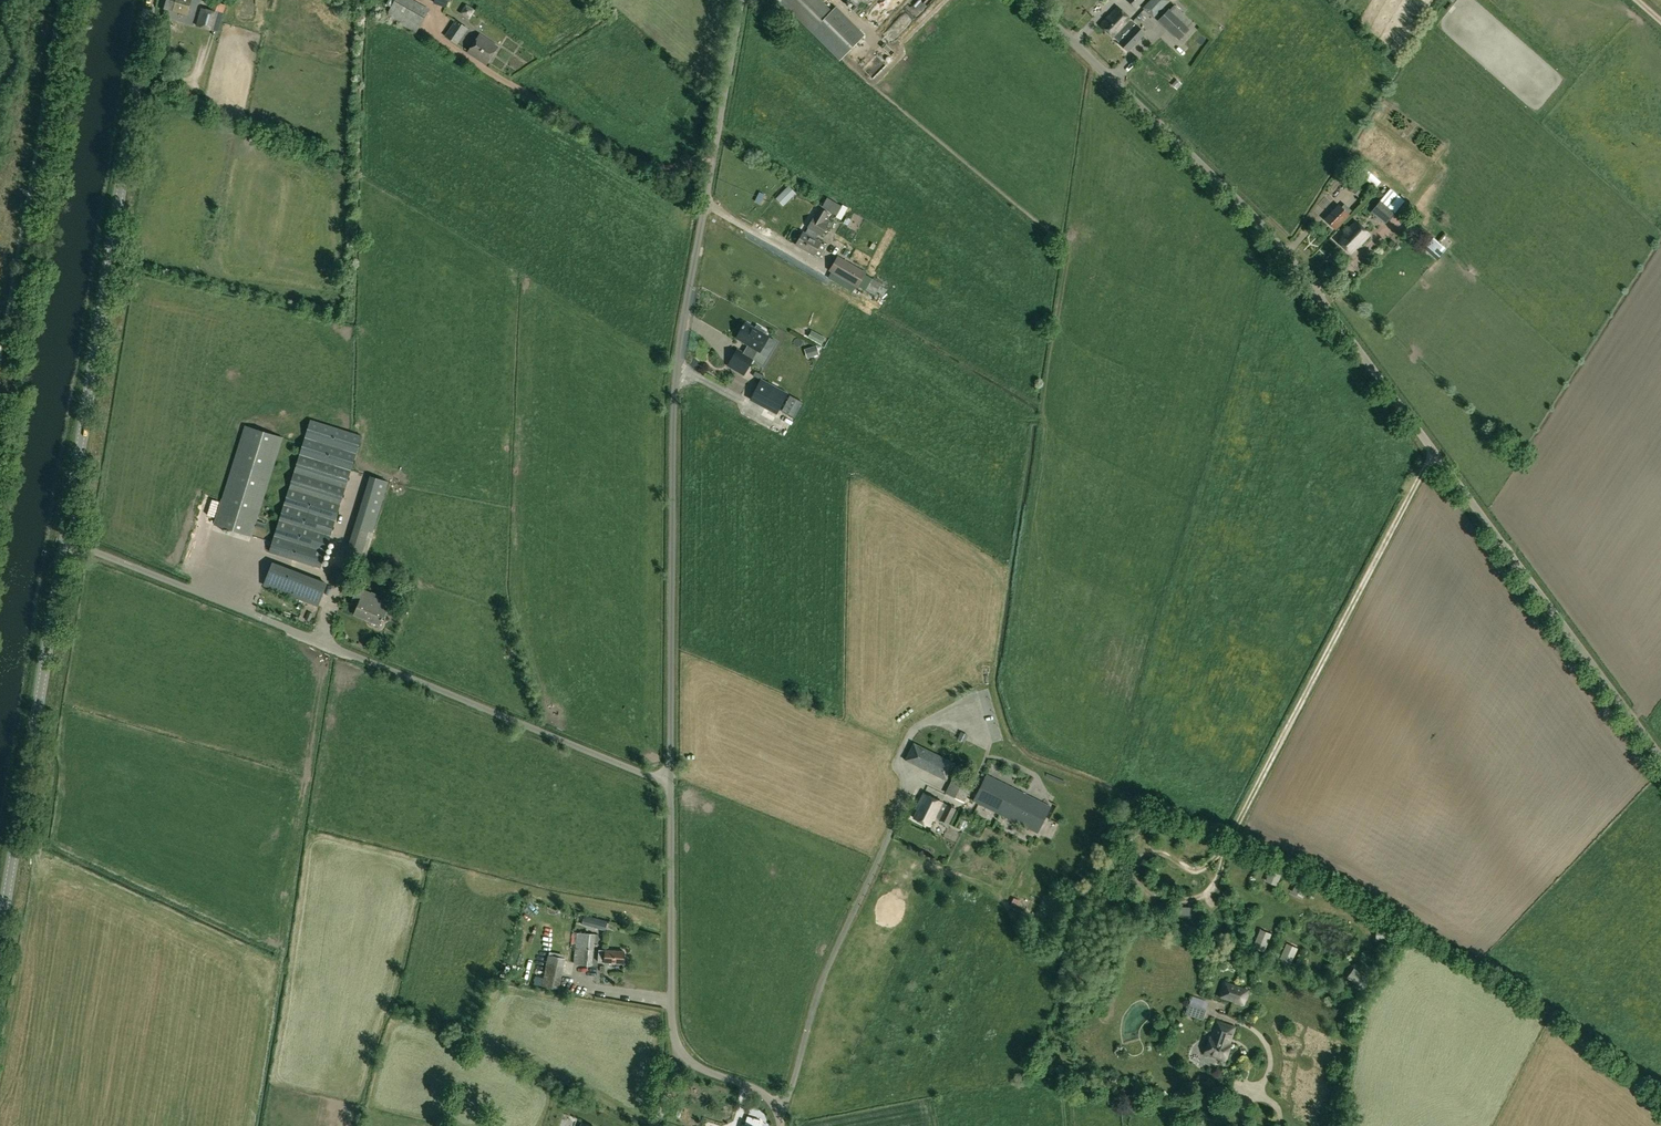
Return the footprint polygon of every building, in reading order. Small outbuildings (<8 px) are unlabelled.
[(159,7),(173,11),(173,10),(186,14),(191,0),(161,0),(159,7)] [(413,0),(395,0),(386,15),(416,32),(429,9),(413,0)] [(781,3),(811,33),(832,11),(821,0),(784,0),(781,3)] [(859,8),(867,0),(851,0),(859,8)] [(885,32),(896,41),(933,0),(913,0),(885,32)] [(1136,9),(1144,0),(1127,0),(1136,9)] [(1154,16),(1169,0),(1168,0),(1151,0),(1144,7),(1154,16)] [(223,13),(226,4),(213,1),(211,8),(223,13)] [(201,7),(196,26),(210,31),(216,11),(201,7)] [(1127,51),(1145,33),(1132,20),(1117,7),(1100,25),(1115,39),(1115,38),(1119,42),(1119,43),(1127,51)] [(1167,9),(1157,19),(1178,40),(1188,29),(1167,9)] [(444,36),(457,45),(468,28),(455,20),(444,36)] [(785,35),(790,29),(785,25),(781,31),(785,35)] [(480,35),(468,52),(486,64),(497,46),(480,35)] [(1343,182),(1351,188),(1350,190),(1359,198),(1368,187),(1358,179),(1350,173),(1343,182)] [(788,202),(800,189),(791,180),(779,194),(788,202)] [(760,193),(766,196),(770,190),(763,186),(760,193)] [(1369,212),(1385,224),(1405,200),(1390,188),(1380,199),(1369,212)] [(827,197),(822,207),(836,216),(842,206),(827,197)] [(1338,204),(1324,218),(1336,229),(1349,215),(1348,214),(1351,210),(1344,204),(1341,207),(1338,204)] [(808,228),(805,233),(815,239),(818,234),(822,236),(828,225),(823,222),(829,213),(819,206),(807,227),(808,228)] [(1351,253),(1369,234),(1356,221),(1338,239),(1351,253)] [(821,242),(815,239),(805,233),(803,231),(795,244),(813,255),(821,242)] [(1424,248),(1437,259),(1446,249),(1433,237),(1424,248)] [(880,290),(878,289),(881,283),(865,274),(866,272),(838,255),(828,270),(857,287),(858,285),(875,295),(876,292),(878,293),(880,290)] [(809,328),(824,338),(828,332),(813,322),(809,328)] [(737,348),(726,366),(744,376),(753,359),(758,351),(760,351),(768,337),(745,323),(736,337),(748,344),(744,352),(737,348)] [(813,342),(811,351),(820,352),(821,343),(813,342)] [(789,395),(761,380),(751,399),(779,414),(789,395)] [(344,439),(361,443),(365,429),(347,425),(344,439)] [(282,438),(245,426),(214,524),(252,536),(282,438)] [(269,552),(320,568),(340,504),(289,488),(269,552)] [(206,497),(198,535),(207,537),(216,499),(206,497)] [(356,526),(370,530),(373,531),(379,514),(361,509),(356,526)] [(354,525),(344,560),(359,565),(370,530),(356,526),(354,525)] [(272,561),(263,585),(318,607),(327,583),(272,561)] [(353,599),(359,602),(354,614),(380,625),(388,604),(370,596),(371,593),(358,588),(355,595),(353,599)] [(968,736),(961,732),(958,739),(964,742),(968,736)] [(930,752),(914,744),(906,760),(922,768),(930,752)] [(935,775),(946,780),(954,764),(943,759),(935,775)] [(972,801),(1037,834),(1051,806),(986,774),(972,801)] [(960,782),(954,795),(964,800),(971,787),(960,782)] [(942,803),(923,794),(915,810),(917,811),(913,817),(929,825),(932,819),(934,820),(942,803)] [(948,824),(956,809),(946,805),(939,819),(948,824)] [(1277,886),(1284,867),(1272,863),(1265,881),(1277,886)] [(1302,897),(1311,880),(1300,874),(1291,892),(1302,897)] [(1017,908),(1020,900),(1014,898),(1011,905),(1017,908)] [(1195,907),(1187,906),(1187,915),(1195,915),(1195,907)] [(607,921),(584,915),(582,921),(606,927),(607,921)] [(1375,940),(1395,941),(1396,929),(1376,928),(1375,940)] [(1260,929),(1252,947),(1264,952),(1271,933),(1260,929)] [(577,932),(575,948),(573,964),(592,966),(595,934),(577,932)] [(1286,943),(1278,961),(1289,966),(1297,948),(1286,943)] [(624,951),(605,950),(604,962),(623,963),(624,951)] [(559,989),(565,958),(548,955),(542,986),(559,989)] [(1369,979),(1354,968),(1346,978),(1362,989),(1369,979)] [(1248,990),(1225,982),(1220,997),(1243,1004),(1248,990)] [(1188,1004),(1185,1013),(1203,1019),(1206,1010),(1188,1004)] [(1210,1038),(1204,1053),(1225,1060),(1230,1044),(1229,1044),(1235,1027),(1217,1021),(1211,1038),(1210,1038)] [(511,1094),(518,1080),(510,1076),(503,1090),(511,1094)]
